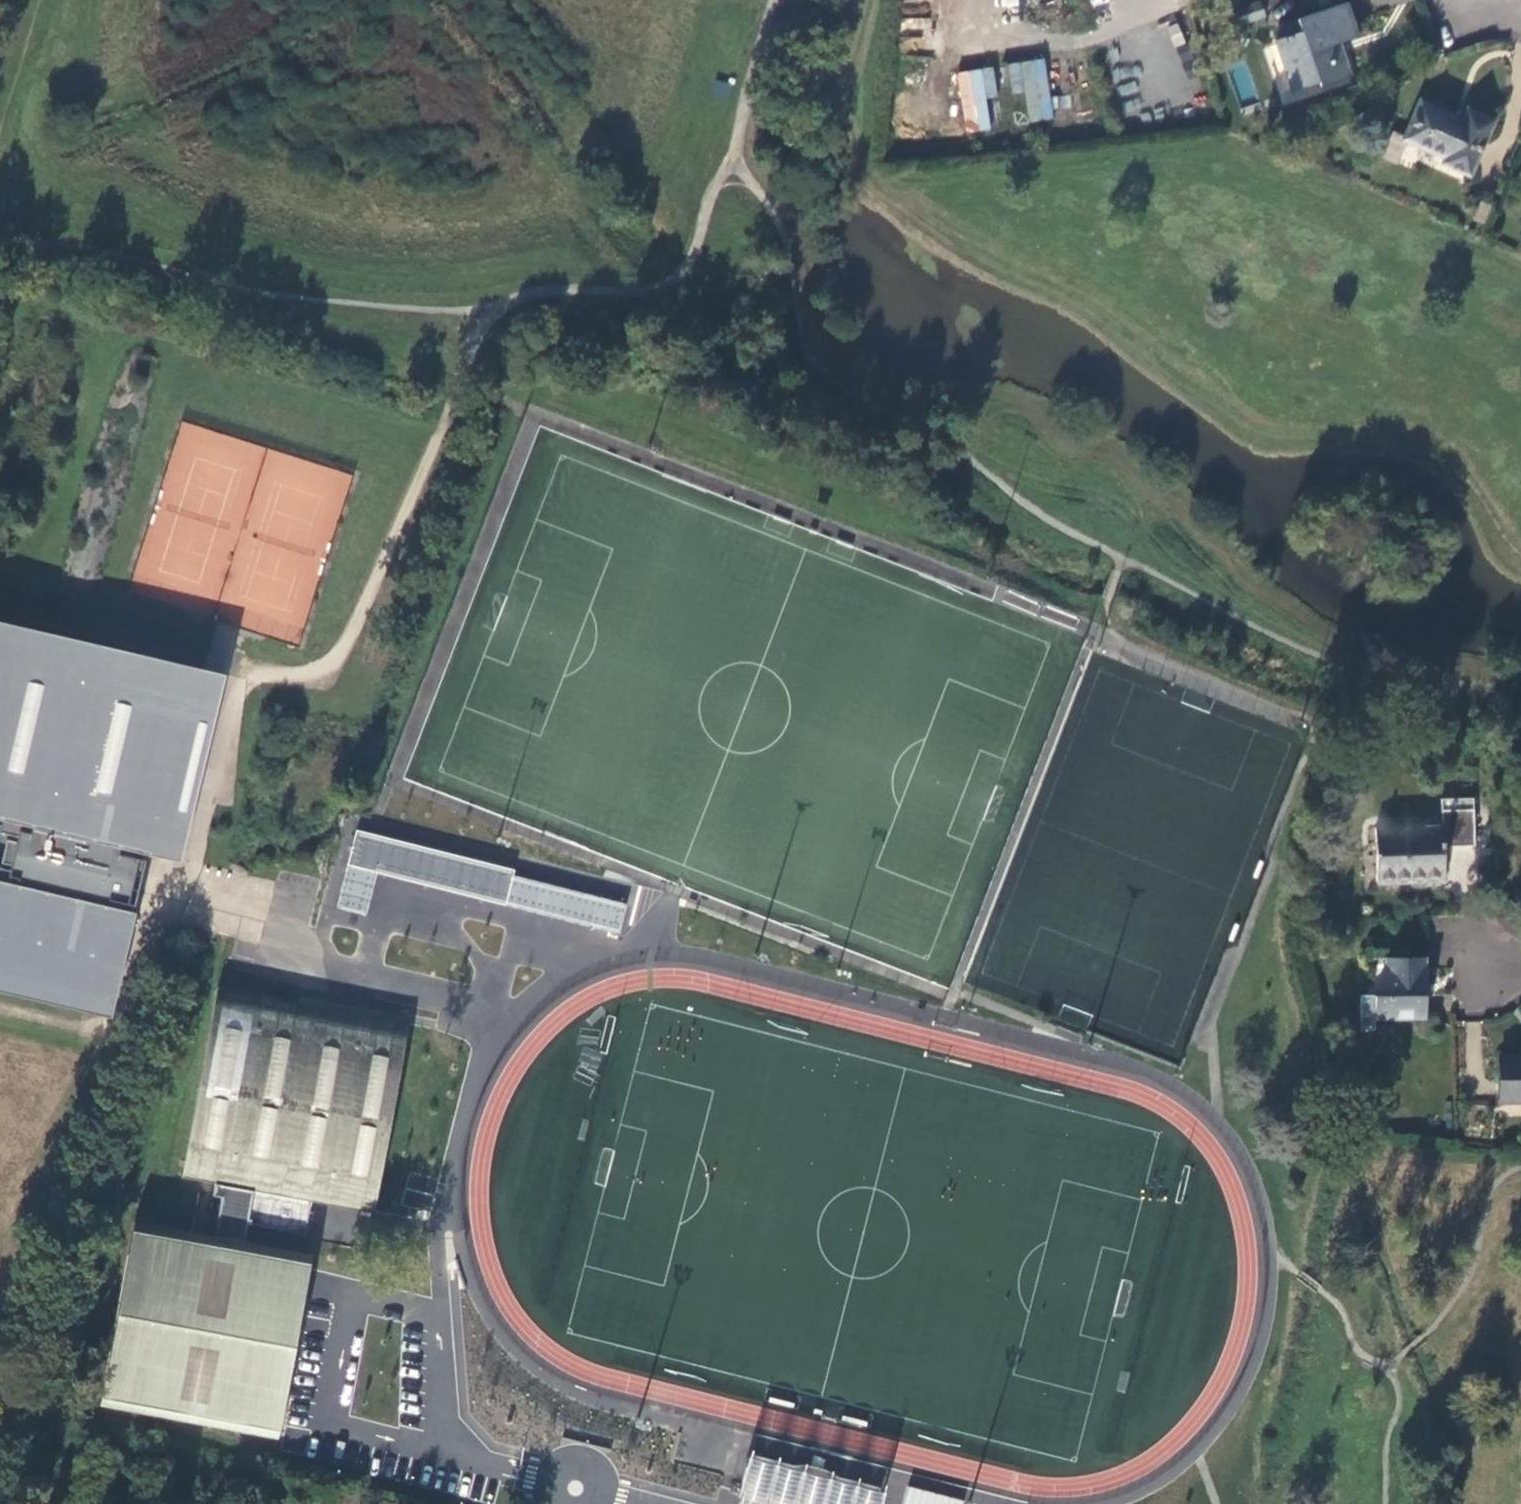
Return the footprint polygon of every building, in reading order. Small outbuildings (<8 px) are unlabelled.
[(1351,78),(1344,56),(1335,60),(1331,47),(1341,44),(1358,38),(1348,3),(1296,21),(1301,32),(1275,41),(1292,91),(1317,84),(1319,88),(1351,78)] [(1335,60),(1344,56),(1341,44),(1331,47),(1335,60)] [(1029,122),(1054,117),(1042,57),(1005,65),(1011,95),(1023,92),(1029,122)] [(956,71),(965,132),(998,127),(990,67),(956,71)] [(1470,174),(1494,121),(1469,109),(1464,119),(1423,100),(1404,139),(1446,157),(1444,163),(1470,174)] [(5,818),(0,840),(0,981),(114,1008),(136,916),(127,913),(132,894),(142,851),(182,861),(226,677),(223,676),(221,685),(136,666),(138,658),(47,636),(45,643),(0,633),(0,817),(5,818)] [(1474,846),(1472,810),(1471,798),(1440,800),(1441,827),(1374,831),(1376,883),(1444,880),(1442,848),(1474,846)] [(357,831),(338,908),(366,916),(378,873),(620,932),(627,905),(513,876),(514,870),(357,831)] [(1285,905),(1275,906),(1276,915),(1286,915),(1285,905)] [(1426,967),(1426,957),(1388,958),(1387,993),(1374,994),(1374,1018),(1426,1017),(1426,967)] [(311,1269),(313,1258),(246,1247),(249,1224),(307,1235),(315,1200),(362,1209),(361,1214),(371,1216),(371,1211),(374,1211),(407,1025),(218,990),(183,1177),(217,1183),(215,1197),(222,1198),(215,1240),(135,1226),(105,1403),(281,1436),(311,1269)] [(1374,1018),(1374,994),(1359,994),(1360,1026),(1374,1026),(1374,1018)] [(1501,1101),(1520,1101),(1520,1056),(1501,1056),(1501,1101)] [(752,1455),(745,1488),(812,1503),(874,1503),(879,1485),(752,1455)] [(964,1498),(905,1487),(901,1503),(963,1503),(964,1498)]
